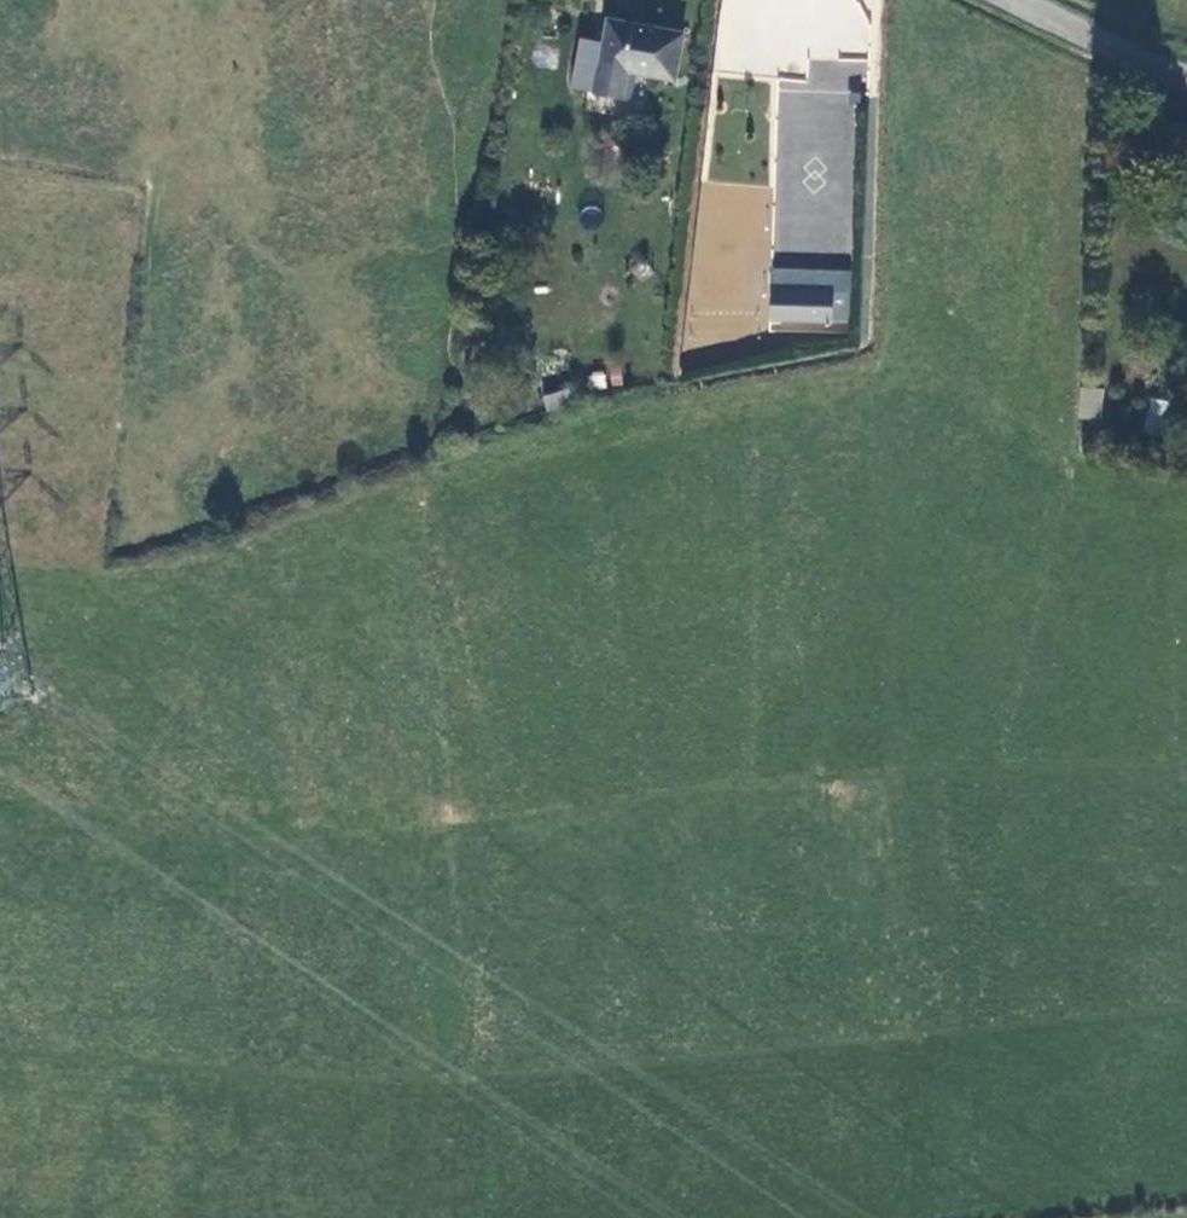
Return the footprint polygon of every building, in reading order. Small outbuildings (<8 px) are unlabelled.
[(679,76),(687,30),(613,17),(609,40),(607,52),(600,91),(628,95),(633,69),(640,70),(679,76)] [(599,51),(607,52),(609,40),(601,39),(599,51)] [(636,96),(640,70),(633,69),(628,95),(636,96)] [(775,317),(853,319),(854,271),(776,269),(775,317)] [(545,410),(570,406),(568,391),(543,395),(545,410)]
